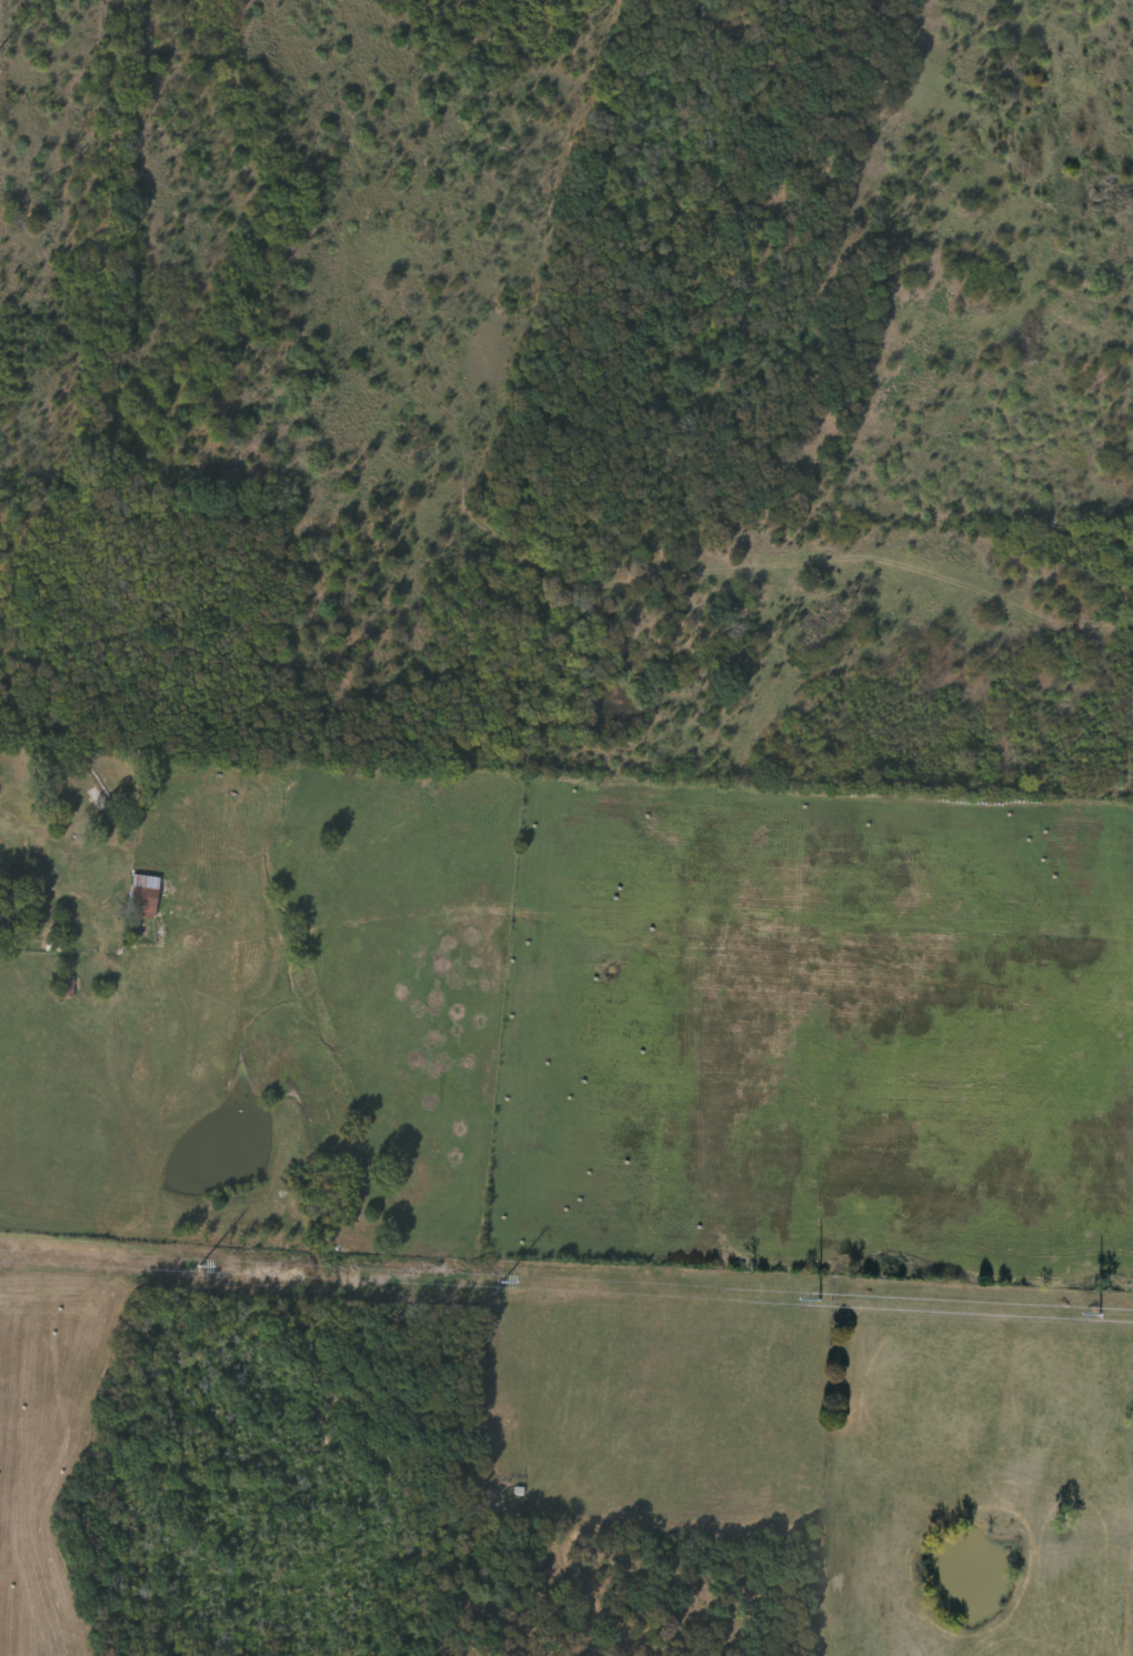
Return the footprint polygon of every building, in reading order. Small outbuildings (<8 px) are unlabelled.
[(161,880),(156,920),(129,916),(134,875),(161,880)]
